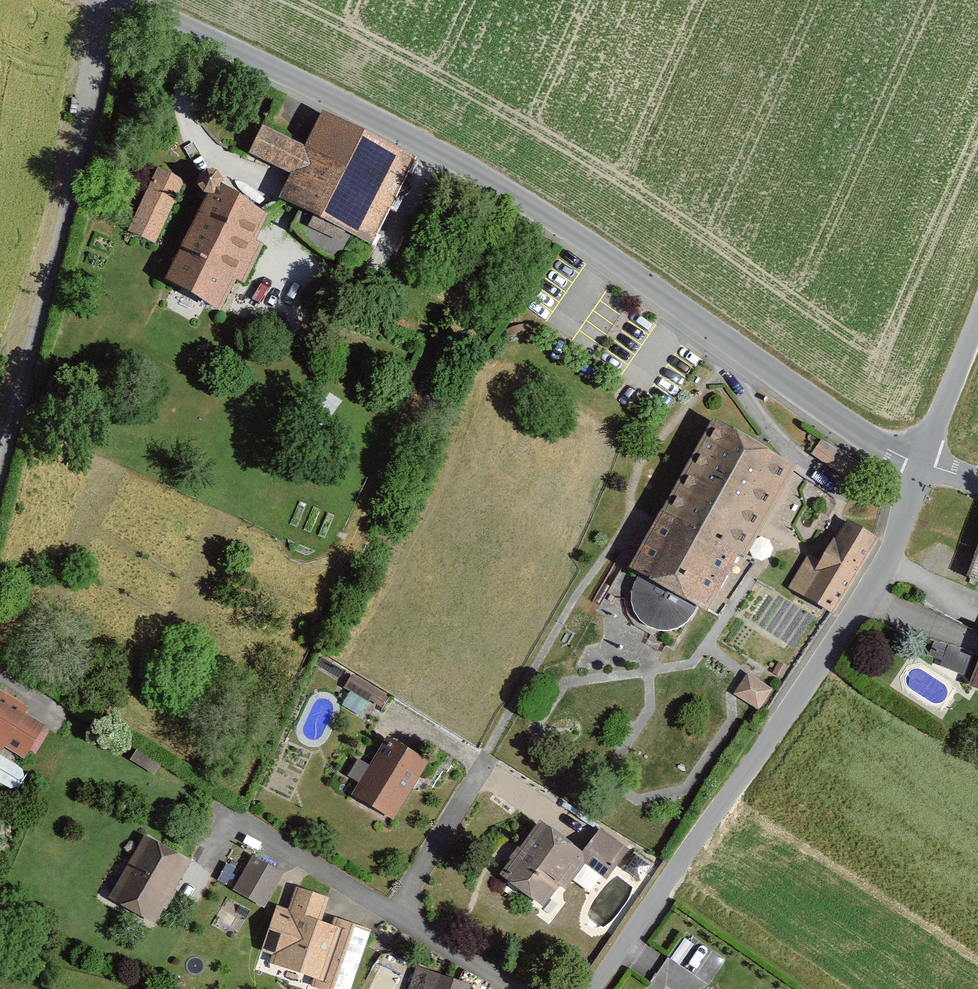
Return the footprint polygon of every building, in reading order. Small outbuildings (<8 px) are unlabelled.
[(424,160),(331,113),(310,156),(268,135),(254,163),(297,184),(285,207),(383,252),(424,160)] [(189,183),(162,171),(132,235),(158,248),(189,183)] [(193,183),(201,195),(218,183),(210,172),(193,183)] [(216,194),(170,287),(226,314),(272,222),(216,194)] [(800,474),(724,429),(630,574),(639,581),(636,593),(632,609),(646,629),(669,637),(690,628),(702,610),(715,618),(800,474)] [(853,465),(827,443),(814,457),(840,480),(853,465)] [(886,543),(853,523),(822,574),(807,564),(790,591),(839,620),(886,543)] [(357,676),(341,700),(367,716),(382,693),(357,676)] [(774,694),(751,677),(738,695),(761,712),(774,694)] [(0,688),(0,747),(22,760),(43,724),(24,712),(28,705),(0,688)] [(435,770),(401,747),(364,803),(399,826),(435,770)] [(629,849),(599,827),(584,847),(540,815),(495,875),(546,913),(585,861),(607,878),(629,849)] [(194,867),(149,842),(114,902),(159,927),(194,867)] [(284,881),(256,864),(238,895),(267,911),(284,881)] [(369,938),(324,924),(329,906),(298,897),(292,916),(281,913),(264,966),(311,980),(309,988),(354,988),(369,938)] [(726,951),(686,927),(648,988),(703,988),(726,951)] [(420,973),(415,988),(457,988),(458,986),(420,973)]
